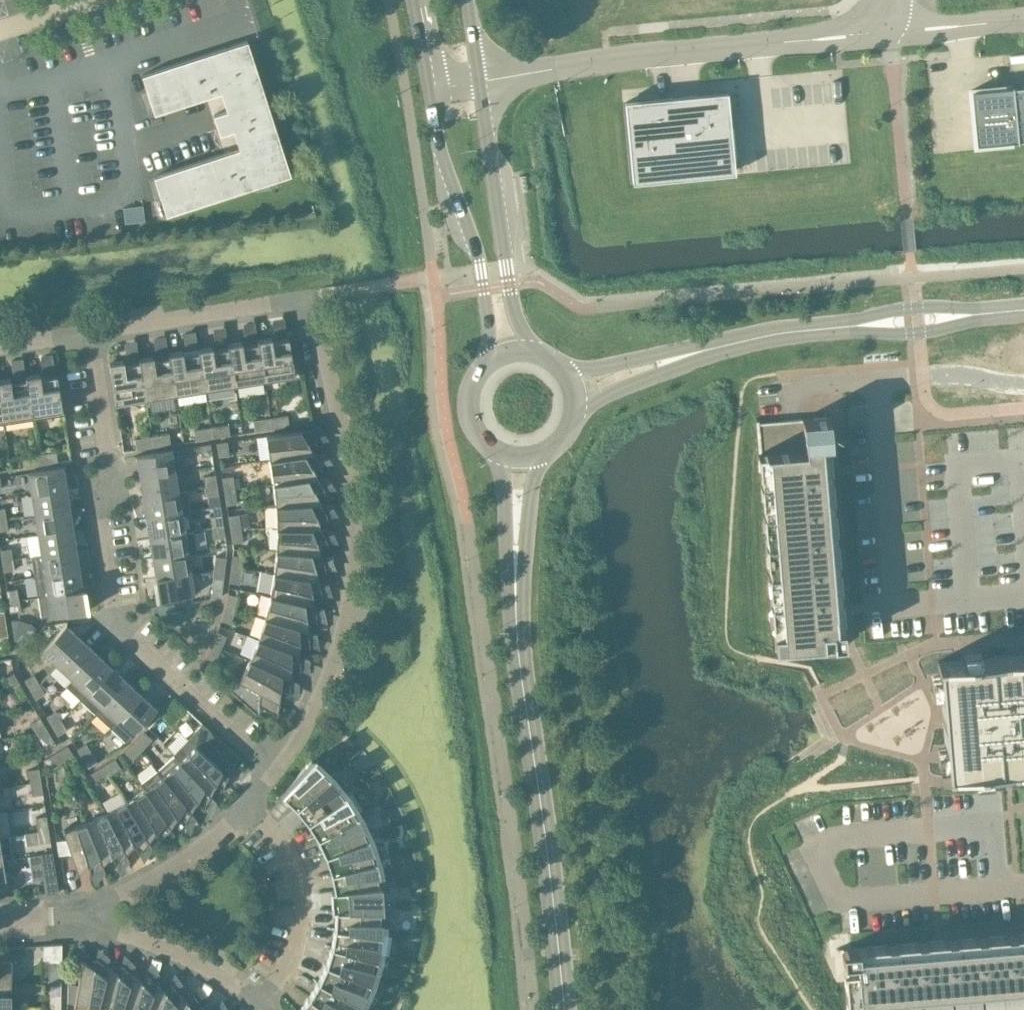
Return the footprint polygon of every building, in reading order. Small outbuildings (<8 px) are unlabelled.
[(247,41),(142,75),(155,113),(222,91),(228,110),(214,115),(221,134),(234,130),(240,148),(154,176),(167,214),(291,174),(247,41)] [(1011,86),(1016,140),(1023,139),(1023,85),(1011,86)] [(1016,140),(1011,86),(972,90),(977,143),(1016,140)] [(734,171),(727,92),(626,102),(634,180),(734,171)] [(257,339),(258,343),(264,380),(295,376),(289,338),(272,340),(271,336),(257,339)] [(264,380),(258,343),(242,345),(242,341),(227,343),(228,347),(235,385),(264,380)] [(235,385),(228,347),(213,350),(212,346),(198,348),(198,352),(205,390),(235,385)] [(205,390),(198,352),(183,354),(182,350),(168,353),(169,357),(175,394),(205,390)] [(175,394),(169,357),(153,359),(153,355),(139,357),(139,361),(146,399),(175,394)] [(146,399),(139,361),(124,364),(123,360),(109,362),(116,404),(146,399)] [(63,412),(57,374),(41,377),(40,373),(26,375),(26,379),(33,417),(63,412)] [(26,379),(11,382),(10,378),(0,379),(0,404),(3,422),(33,417),(26,379)] [(845,647),(828,442),(832,442),(830,416),(826,417),(826,411),(823,411),(823,417),(793,419),(759,422),(759,417),(756,417),(776,653),(778,653),(778,647),(817,644),(840,642),(842,642),(843,647),(845,647)] [(287,414),(270,417),(272,428),(289,425),(287,414)] [(272,428),(270,417),(253,420),(255,431),(272,428)] [(228,424),(211,426),(212,437),(230,434),(228,424)] [(212,437),(211,426),(194,429),(196,440),(212,437)] [(314,453),(301,429),(265,435),(269,460),(305,454),(312,453),(313,454),(314,453)] [(171,444),(169,433),(151,436),(153,447),(171,444)] [(153,447),(151,436),(135,438),(136,449),(153,447)] [(231,455),(229,441),(218,443),(220,456),(231,455)] [(212,443),(201,445),(203,456),(214,454),(212,443)] [(55,450),(38,453),(40,464),(58,462),(55,450)] [(174,472),(171,450),(133,456),(133,457),(137,456),(140,477),(174,472)] [(40,464),(38,453),(22,456),(23,467),(40,464)] [(318,477),(305,454),(269,460),(273,483),(308,478),(316,477),(317,478),(318,477)] [(63,468),(67,467),(67,466),(29,472),(32,494),(66,488),(63,468)] [(178,491),(174,472),(140,477),(143,497),(178,491)] [(218,485),(216,474),(206,476),(207,487),(218,485)] [(234,475),(223,477),(225,491),(236,489),(234,475)] [(321,503),(308,478),(273,483),(276,506),(311,503),(319,502),(319,503),(321,503)] [(220,496),(218,485),(207,487),(209,497),(220,496)] [(69,508),(66,488),(32,494),(35,514),(69,508)] [(238,502),(236,489),(225,491),(227,504),(238,502)] [(186,490),(178,491),(143,497),(147,517),(181,512),(189,510),(186,490)] [(322,528),(311,503),(276,506),(277,527),(277,528),(312,528),(320,528),(321,529),(322,528)] [(73,529),(69,508),(35,514),(38,534),(73,529)] [(189,510),(181,512),(147,517),(150,537),(184,532),(192,530),(189,510)] [(240,513),(229,515),(231,529),(242,527),(240,513)] [(224,525),(222,514),(212,516),(213,527),(224,525)] [(6,519),(0,520),(0,532),(8,531),(6,519)] [(226,536),(224,525),(213,527),(215,538),(226,536)] [(244,541),(242,527),(231,529),(233,542),(244,541)] [(321,554),(312,528),(277,528),(276,551),(312,553),(320,554),(320,555),(321,554)] [(41,554),(76,549),(73,529),(38,534),(41,554)] [(192,530),(184,532),(150,537),(153,557),(187,552),(196,551),(192,530)] [(79,569),(76,549),(41,554),(45,574),(79,569)] [(11,550),(1,551),(2,560),(13,559),(11,550)] [(319,580),(312,553),(276,551),(274,573),(309,578),(317,579),(317,580),(319,580)] [(190,572),(187,552),(153,557),(156,577),(190,572)] [(244,555),(233,554),(231,568),(242,569),(244,555)] [(225,568),(226,556),(216,555),(214,566),(225,568)] [(15,571),(13,559),(2,560),(4,573),(15,571)] [(223,578),(225,568),(214,566),(213,577),(223,578)] [(240,583),(242,569),(231,568),(229,582),(240,583)] [(82,589),(79,569),(45,574),(48,594),(82,589)] [(194,593),(190,572),(156,577),(159,597),(155,598),(155,599),(194,593)] [(314,605),(309,578),(274,573),(270,595),(305,603),(313,605),(314,605)] [(85,609),(82,589),(48,594),(37,596),(40,617),(89,609),(85,609)] [(18,590),(7,592),(8,601),(19,599),(18,590)] [(238,596),(228,593),(224,606),(234,609),(238,596)] [(308,630),(305,603),(270,595),(265,617),(299,628),(307,630),(308,630)] [(21,612),(19,599),(8,601),(10,613),(21,612)] [(231,622),(234,609),(224,606),(220,620),(231,622)] [(300,655),(299,628),(265,617),(258,638),(291,651),(299,654),(299,655),(300,655)] [(58,664),(81,639),(66,625),(68,622),(68,621),(42,649),(58,664)] [(228,633),(218,629),(211,642),(221,647),(228,633)] [(290,679),(291,651),(258,638),(249,659),(282,675),(289,678),(289,679),(290,679)] [(73,678),(96,653),(81,639),(58,664),(73,678)] [(215,661),(221,647),(211,642),(205,656),(215,661)] [(88,692),(111,667),(96,653),(73,678),(66,686),(81,700),(88,692)] [(938,661),(939,677),(945,753),(947,773),(1023,767),(1023,654),(1018,654),(938,661)] [(277,715),(282,675),(249,659),(239,680),(235,678),(228,686),(226,685),(225,686),(255,712),(256,711),(258,710),(258,711),(259,711),(260,705),(276,714),(276,715),(277,715)] [(102,706),(126,681),(111,667),(88,692),(81,700),(96,713),(102,706)] [(20,684),(13,672),(4,678),(11,690),(20,684)] [(34,673),(24,679),(31,689),(40,683),(34,673)] [(118,720),(141,694),(126,681),(102,706),(96,713),(111,728),(118,720)] [(45,692),(40,683),(31,689),(36,698),(45,692)] [(26,694),(20,684),(11,690),(17,700),(26,694)] [(126,742),(159,706),(158,705),(156,708),(141,694),(118,720),(111,728),(126,742)] [(56,710),(46,715),(52,725),(62,720),(56,710)] [(47,728),(40,716),(30,722),(38,734),(47,728)] [(67,728),(62,720),(52,725),(58,734),(67,728)] [(227,757),(210,741),(215,736),(210,732),(211,731),(202,723),(174,754),(203,787),(209,793),(208,794),(210,794),(227,757)] [(53,739),(47,728),(38,734),(44,744),(53,739)] [(152,738),(144,731),(135,741),(143,748),(152,738)] [(133,759),(143,748),(135,741),(125,751),(133,759)] [(61,761),(74,753),(68,743),(56,751),(61,761)] [(89,743),(79,749),(85,758),(94,753),(89,743)] [(61,761),(56,751),(45,758),(51,767),(61,761)] [(100,762),(94,753),(85,758),(91,768),(100,762)] [(203,787),(174,754),(158,769),(163,775),(184,804),(189,810),(189,811),(190,811),(203,787)] [(296,806),(328,776),(311,760),(313,758),(312,757),(279,796),(280,797),(283,794),(296,806)] [(121,767),(115,758),(104,766),(110,775),(121,767)] [(110,775),(104,766),(92,774),(99,783),(110,775)] [(41,781),(39,767),(28,769),(30,782),(41,781)] [(184,804),(163,775),(158,769),(140,782),(145,789),(164,819),(169,825),(168,826),(169,827),(184,804)] [(307,821),(343,795),(328,777),(328,776),(296,806),(307,821)] [(43,793),(41,781),(30,782),(32,795),(43,793)] [(164,819),(145,789),(126,800),(143,832),(147,839),(147,840),(148,841),(164,819)] [(356,816),(343,795),(307,821),(317,837),(356,816)] [(143,832),(126,800),(106,812),(121,844),(125,852),(124,852),(125,853),(143,832)] [(121,844),(106,812),(86,821),(98,855),(101,862),(101,863),(102,864),(121,844)] [(48,828),(46,815),(35,817),(38,830),(48,828)] [(325,854),(366,837),(356,816),(317,837),(325,854)] [(98,855),(86,821),(64,830),(77,871),(77,872),(78,873),(98,855)] [(50,841),(48,828),(38,830),(40,842),(50,841)] [(0,836),(0,860),(3,859),(13,858),(9,834),(0,836)] [(366,838),(366,837),(325,854),(331,871),(373,860),(366,838)] [(56,876),(52,851),(39,853),(43,878),(56,876)] [(3,859),(0,860),(0,885),(2,887),(2,888),(3,888),(3,887),(5,884),(6,884),(6,883),(12,875),(13,875),(13,874),(12,875),(4,869),(3,859)] [(378,884),(373,861),(373,860),(331,871),(334,889),(334,890),(378,884)] [(379,908),(378,884),(334,890),(336,908),(379,908)] [(378,932),(379,908),(336,908),(334,927),(378,932)] [(374,955),(378,932),(334,927),(331,945),(374,955)] [(836,948),(836,951),(842,950),(847,1009),(931,1009),(1023,1002),(1023,932),(836,948)] [(367,978),(374,955),(331,945),(326,962),(367,978)] [(18,967),(19,967),(19,966),(18,966),(11,959),(11,958),(10,958),(8,956),(8,955),(7,955),(7,956),(5,958),(0,958),(0,983),(11,983),(11,973),(18,967)] [(61,984),(61,959),(49,959),(48,984),(61,984)] [(97,1009),(105,974),(82,960),(82,961),(74,1004),(97,1009)] [(357,1000),(367,978),(326,962),(318,980),(357,1000)] [(129,981),(108,965),(105,974),(97,1009),(100,1009),(121,1009),(129,981)] [(153,990),(132,973),(129,981),(121,1009),(145,1009),(153,990)] [(357,1000),(318,980),(308,996),(329,1009),(351,1009),(357,1000)] [(176,1001),(156,982),(153,990),(145,1009),(171,1009),(176,1001)] [(11,983),(0,983),(0,1007),(10,1007),(11,983)] [(180,993),(176,1001),(171,1009),(195,1009),(180,993)] [(61,1007),(61,995),(50,995),(50,1007),(61,1007)] [(308,996),(298,1009),(294,1006),(293,1008),(296,1009),(329,1009),(308,996)]
